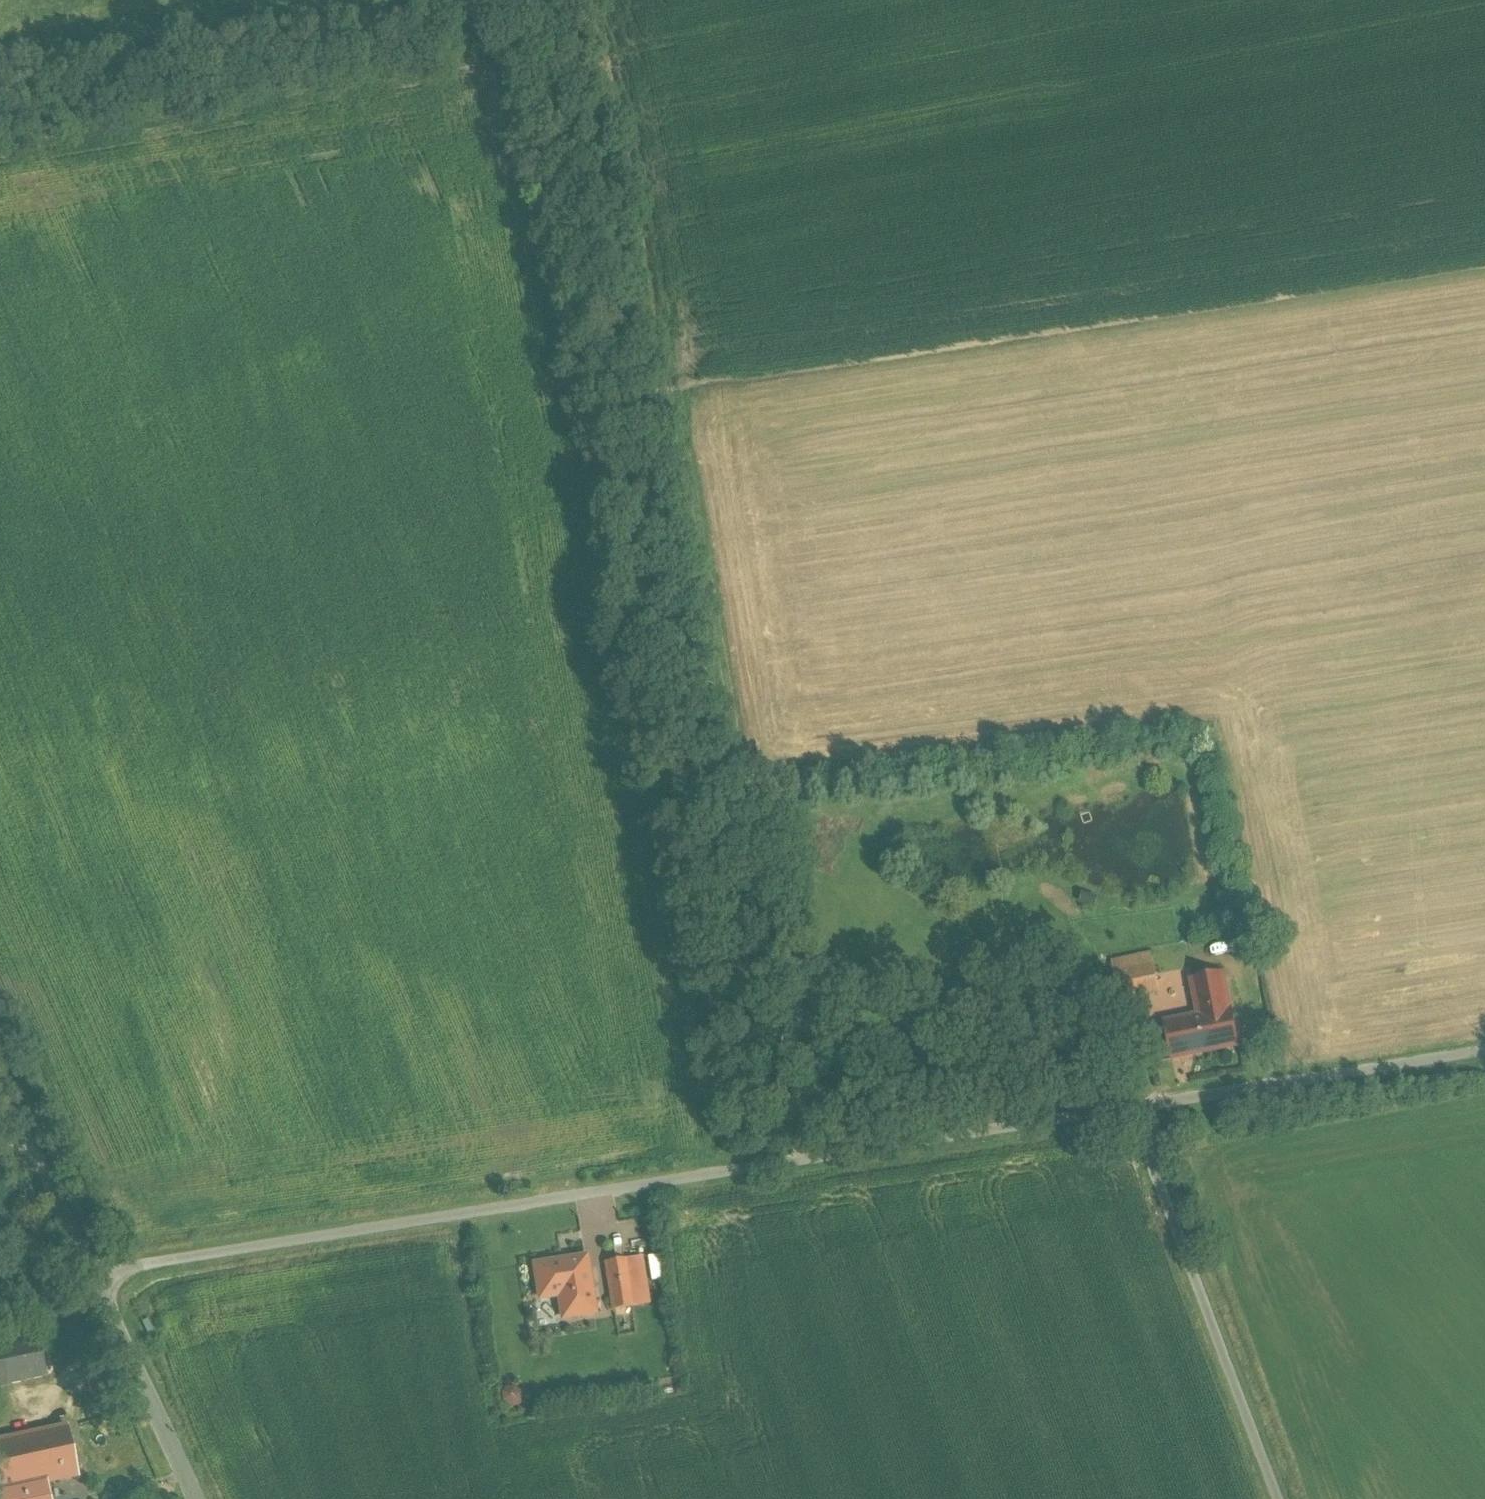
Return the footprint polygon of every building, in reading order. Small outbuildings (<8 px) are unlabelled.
[(1136,971),(1115,975),(1120,1000),(1160,991),(1157,974),(1138,978),(1136,971)] [(1223,975),(1193,981),(1201,1016),(1230,1010),(1223,975)] [(1201,1016),(1166,1023),(1173,1059),(1238,1045),(1231,1010),(1230,1010),(1201,1016)] [(586,1258),(535,1266),(541,1300),(560,1296),(563,1319),(595,1314),(586,1258)] [(626,1260),(606,1263),(613,1311),(633,1308),(626,1260)] [(0,1345),(0,1388),(47,1377),(39,1336),(0,1345)] [(47,1483),(79,1477),(68,1428),(0,1443),(0,1481),(2,1492),(47,1482),(47,1483)] [(2,1492),(4,1498),(51,1498),(47,1483),(47,1482),(2,1492)]
